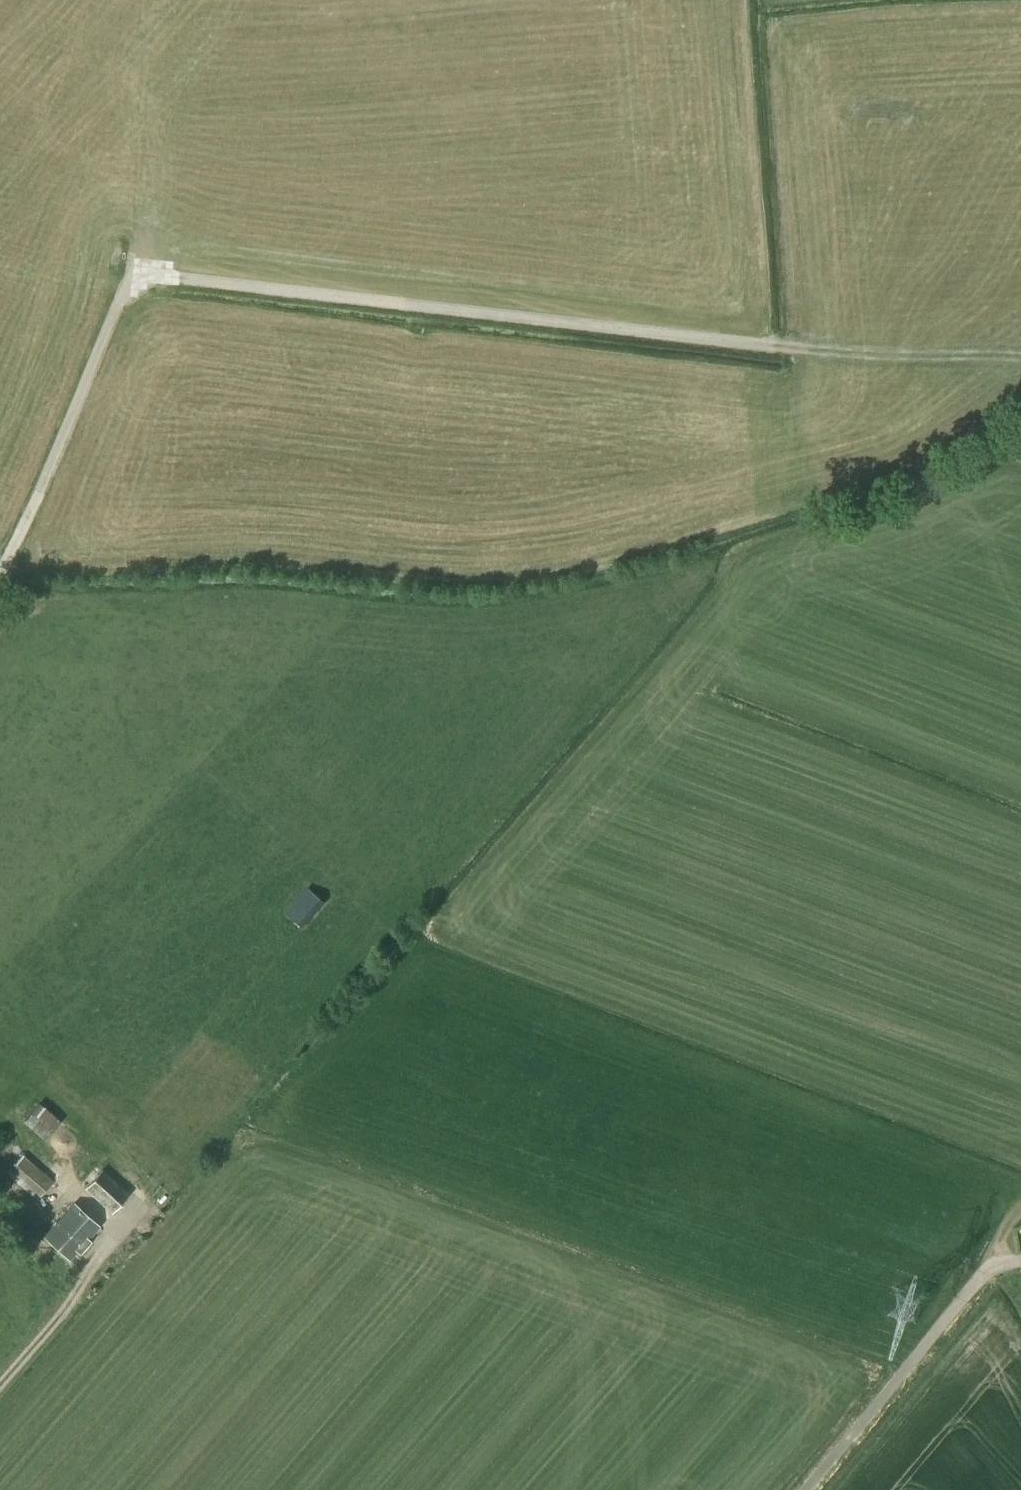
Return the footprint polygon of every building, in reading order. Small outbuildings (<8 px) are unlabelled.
[(303,927),(324,903),(309,889),(287,914),(303,927)] [(45,1141),(61,1123),(39,1104),(23,1122),(45,1141)] [(52,1183),(10,1145),(0,1156),(0,1157),(6,1163),(3,1166),(8,1170),(7,1172),(37,1199),(52,1183)] [(112,1214),(128,1195),(102,1172),(86,1190),(112,1214)] [(79,1255),(91,1242),(88,1239),(98,1228),(73,1205),(44,1236),(70,1260),(77,1253),(79,1255)]
